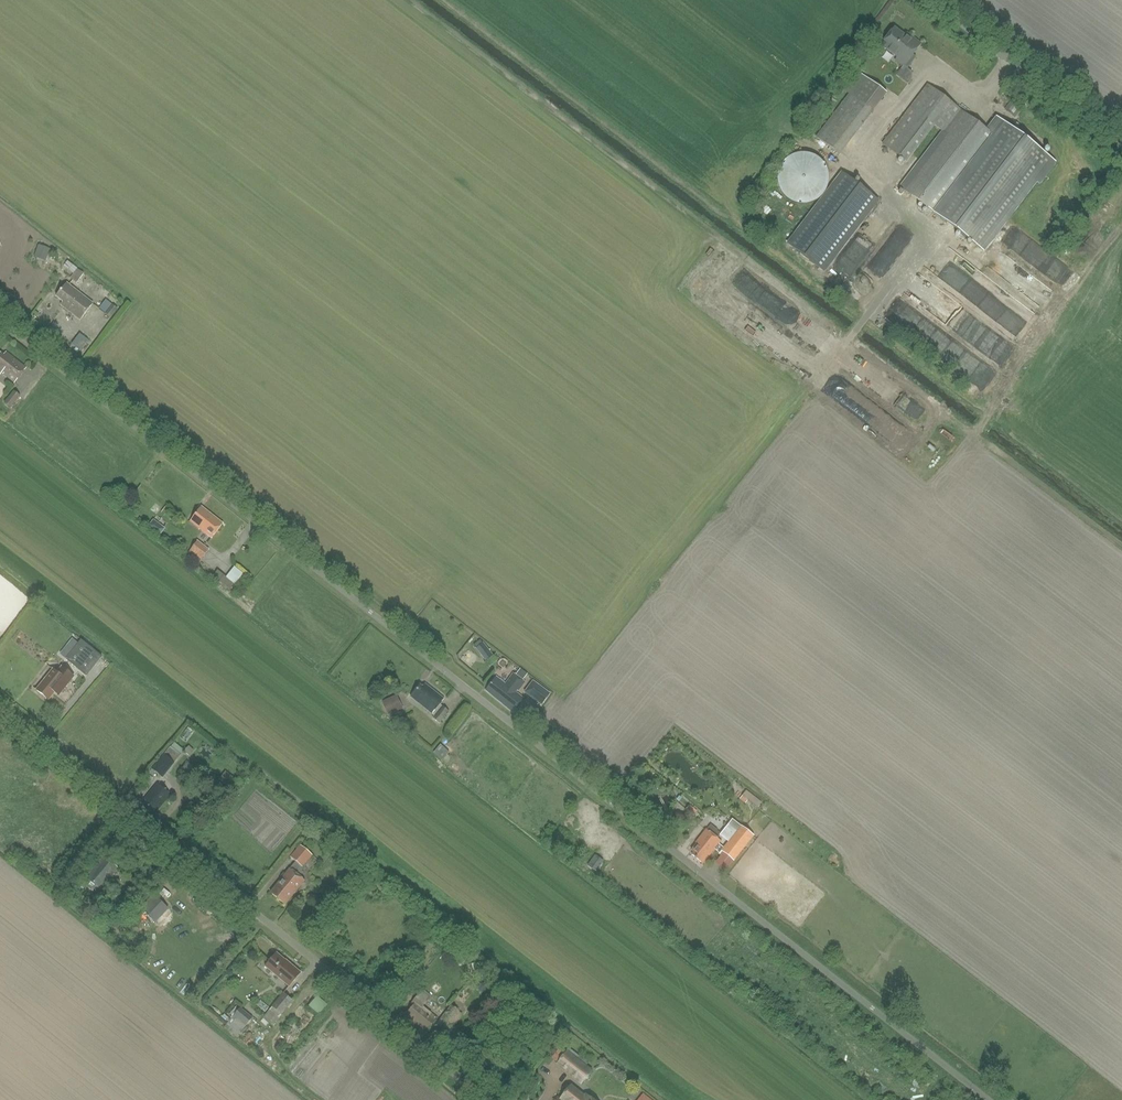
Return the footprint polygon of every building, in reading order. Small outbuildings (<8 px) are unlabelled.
[(896,29),(883,46),(898,57),(895,60),(903,66),(896,75),(908,85),(912,80),(912,72),(905,67),(908,61),(909,62),(922,45),(913,38),(911,41),(896,29)] [(849,94),(816,137),(840,155),(887,94),(858,72),(844,91),(849,94)] [(1057,163),(1054,161),(999,118),(989,131),(930,86),(884,145),(906,162),(935,125),(945,133),(902,189),(978,247),(985,252),(1038,182),(1041,185),(1057,163)] [(806,154),(803,154),(800,154),(797,155),(794,155),(791,157),(789,158),(786,160),(784,162),(782,165),(781,167),(780,170),(779,173),(778,176),(778,179),(778,181),(778,184),(779,187),(780,190),(781,193),(783,195),(785,197),(787,199),(790,201),(792,203),(795,204),(798,204),(801,205),(804,205),(807,205),(810,204),(813,203),(815,202),(818,200),(820,199),(822,196),(824,194),(826,192),(827,189),(828,186),(829,183),(829,180),(829,177),(829,174),(828,171),(827,169),(825,166),(824,164),(822,161),(819,159),(817,158),(814,156),(811,155),(809,154),(806,154)] [(879,202),(842,173),(787,244),(824,273),(879,202)] [(46,261),(50,249),(38,245),(34,258),(46,261)] [(78,282),(85,272),(68,260),(61,270),(78,282)] [(79,322),(92,305),(66,284),(56,298),(62,303),(59,306),(79,322)] [(111,318),(118,309),(112,305),(105,314),(111,318)] [(81,334),(74,344),(82,350),(89,340),(81,334)] [(25,368),(5,353),(3,355),(0,353),(0,354),(0,374),(1,373),(14,383),(25,368)] [(3,403),(10,408),(20,396),(13,391),(3,403)] [(193,519),(190,522),(211,538),(222,525),(204,510),(201,513),(198,511),(192,518),(193,519)] [(148,526),(159,536),(167,527),(156,518),(148,526)] [(209,550),(198,541),(186,555),(197,565),(209,550)] [(227,577),(238,583),(245,572),(234,565),(227,577)] [(218,569),(212,578),(218,582),(224,573),(218,569)] [(220,580),(233,589),(236,584),(224,575),(220,580)] [(87,677),(102,657),(81,640),(66,659),(87,677)] [(483,643),(482,643),(480,640),(474,645),(476,648),(483,657),(490,652),(483,643)] [(54,670),(37,691),(49,700),(55,693),(59,696),(74,678),(62,668),(57,673),(54,670)] [(521,668),(516,675),(523,681),(528,674),(521,668)] [(514,714),(525,700),(516,692),(517,691),(519,692),(526,683),(523,681),(516,675),(514,674),(506,684),(497,677),(485,691),(514,714)] [(542,706),(550,694),(533,681),(524,692),(542,706)] [(413,695),(410,698),(435,717),(433,720),(439,725),(448,713),(440,706),(444,700),(424,685),(422,688),(419,686),(412,694),(413,695)] [(397,695),(382,702),(388,715),(403,709),(397,695)] [(163,778),(184,752),(174,743),(152,769),(163,778)] [(442,743),(434,752),(444,759),(451,751),(442,743)] [(221,778),(233,787),(239,779),(227,770),(221,778)] [(155,814),(170,795),(157,784),(144,800),(147,802),(144,805),(155,814)] [(747,790),(741,798),(757,810),(763,801),(747,790)] [(740,828),(731,821),(720,836),(728,843),(721,852),(734,862),(754,837),(741,826),(740,828)] [(702,864),(720,842),(705,830),(694,844),(696,845),(691,851),(694,853),(691,856),(702,864)] [(289,870),(289,871),(297,877),(305,867),(304,865),(311,856),(300,847),(290,859),(294,863),(289,870)] [(99,890),(117,868),(103,856),(90,872),(91,873),(86,879),(99,890)] [(303,882),(297,877),(289,871),(271,894),(285,905),(303,882)] [(167,908),(155,897),(143,910),(156,921),(167,908)] [(127,933),(112,921),(104,932),(119,943),(127,933)] [(275,954),(265,967),(289,986),(300,973),(285,960),(284,961),(275,954)] [(431,999),(421,991),(412,1003),(415,1006),(409,1013),(411,1015),(408,1018),(426,1033),(437,1020),(423,1008),(431,999)] [(281,1015),(293,1001),(283,993),(272,1007),(270,1010),(263,1018),(273,1026),(282,1016),(281,1015)] [(318,996),(309,1006),(320,1014),(328,1004),(318,996)] [(451,1007),(437,1024),(449,1034),(462,1016),(451,1007)] [(252,1019),(240,1008),(224,1027),(236,1037),(252,1019)] [(483,1024),(494,1032),(499,1024),(489,1016),(483,1024)] [(587,1066),(568,1051),(556,1066),(576,1081),(587,1066)] [(587,1096),(586,1098),(572,1086),(562,1098),(564,1099),(592,1099),(587,1096)] [(643,1091),(636,1099),(654,1099),(643,1091)]
